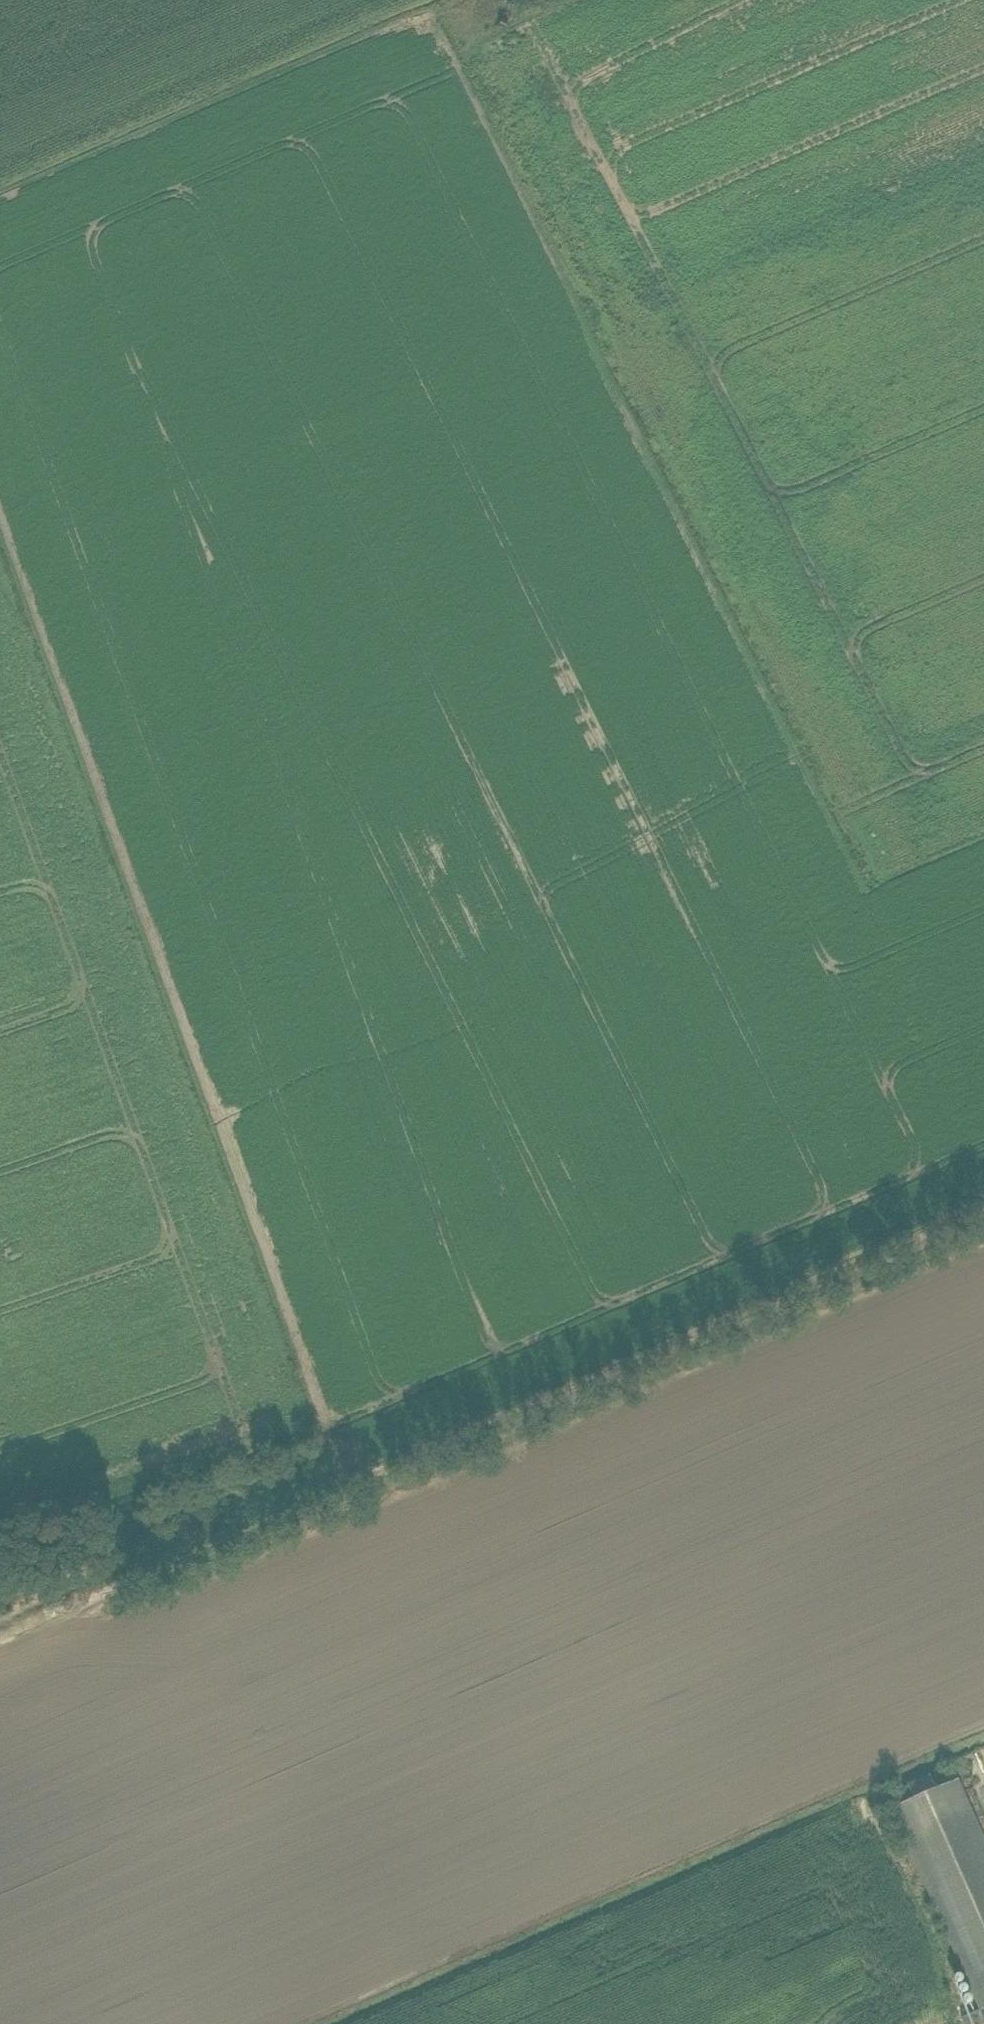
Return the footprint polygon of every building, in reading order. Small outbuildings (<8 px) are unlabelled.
[(913,1800),(891,1810),(978,2011),(961,2018),(964,2023),(983,2023),(983,1837),(959,1780),(936,1790),(930,1776),(907,1786),(913,1800)]
